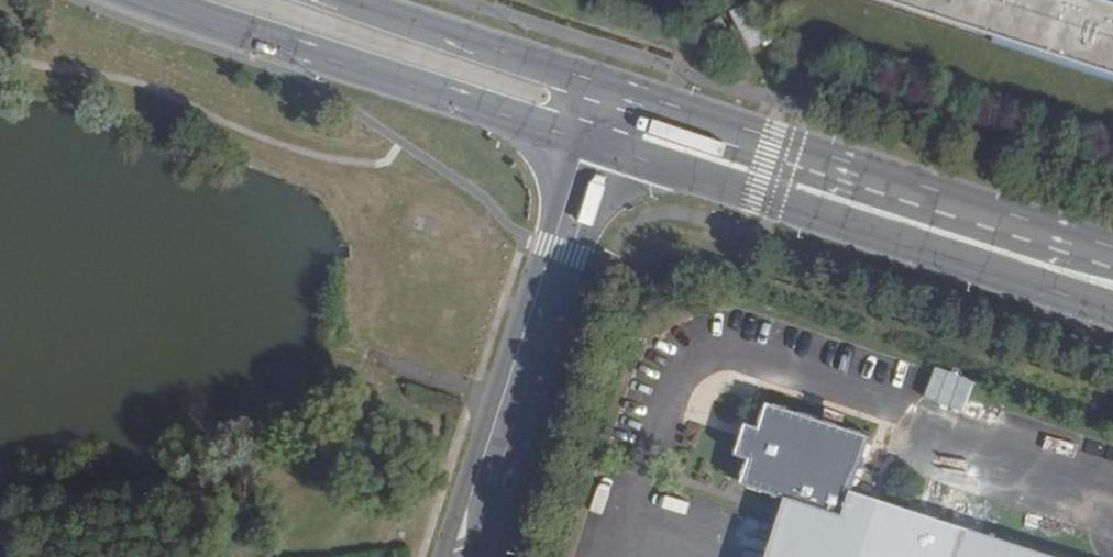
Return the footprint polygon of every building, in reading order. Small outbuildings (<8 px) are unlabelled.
[(757,0),(745,0),(733,7),(752,46),(774,34),(757,0)] [(1112,69),(1112,0),(892,0),(1112,69)] [(720,8),(697,17),(705,35),(728,25),(720,8)] [(772,556),(1112,556),(1112,551),(866,469),(884,415),(781,380),(773,406),(763,403),(753,434),(763,437),(754,465),(796,480),(787,508),(772,556)] [(787,508),(773,503),(756,556),(772,556),(787,508)]
